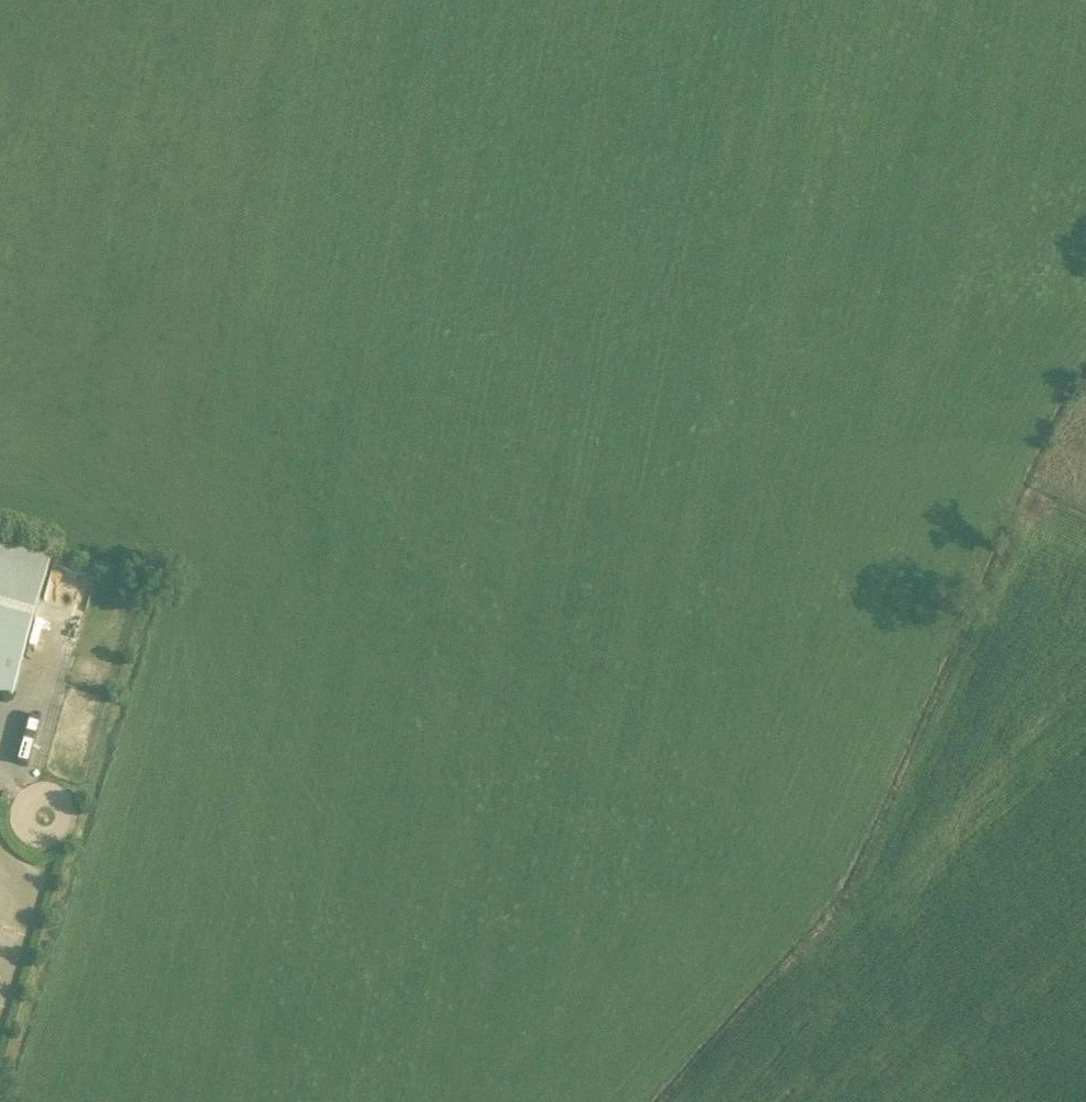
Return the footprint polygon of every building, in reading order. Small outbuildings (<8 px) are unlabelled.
[(50,564),(0,550),(0,690),(13,693),(50,564)]
